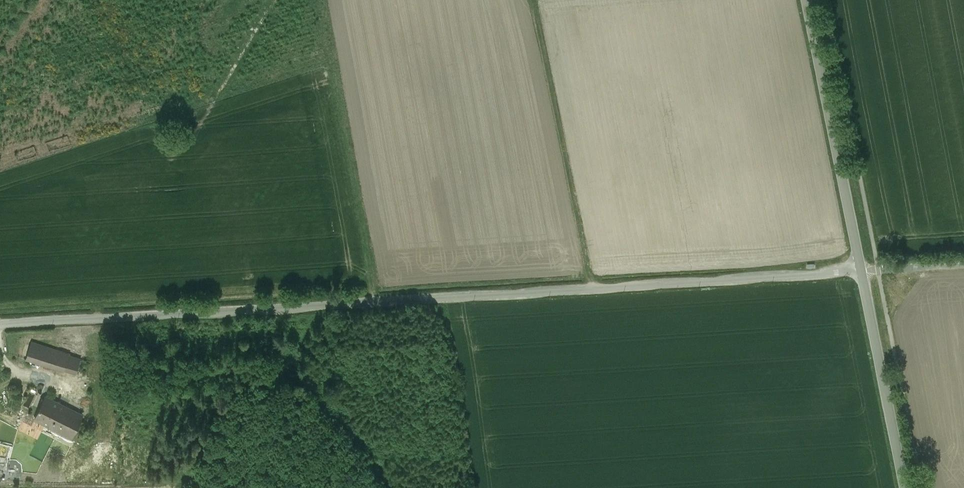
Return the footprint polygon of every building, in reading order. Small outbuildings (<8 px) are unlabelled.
[(69,354),(32,342),(26,359),(63,370),(68,356),(69,354)] [(64,406),(46,397),(35,418),(54,428),(64,406)] [(68,399),(64,406),(54,428),(71,436),(85,407),(68,399)]
